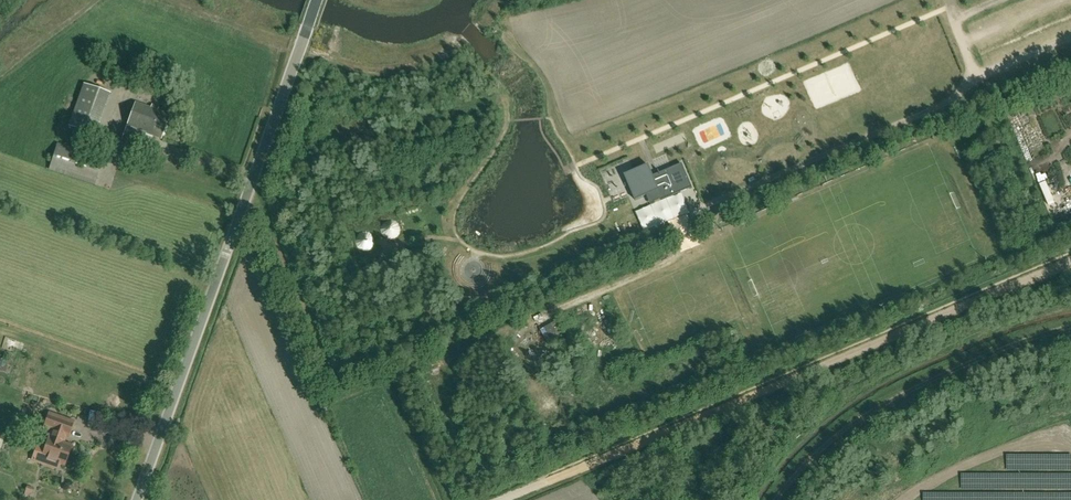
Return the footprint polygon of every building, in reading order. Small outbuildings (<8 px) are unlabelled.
[(142,75),(136,73),(133,82),(132,85),(138,87),(142,75)] [(159,94),(179,101),(183,90),(163,83),(159,94)] [(111,96),(83,86),(68,126),(96,137),(111,96)] [(152,105),(150,108),(136,102),(122,138),(141,145),(146,133),(161,139),(170,115),(157,110),(159,107),(152,105)] [(57,144),(49,170),(94,184),(103,159),(57,144)] [(648,165),(625,175),(635,200),(647,195),(659,190),(658,188),(664,186),(669,197),(692,187),(682,164),(653,176),(648,165)] [(71,446),(63,443),(66,436),(67,436),(73,422),(49,413),(44,428),(49,430),(52,431),(49,438),(47,437),(44,446),(37,444),(32,459),(40,462),(42,457),(59,462),(64,464),(66,459),(69,458),(70,454),(69,452),(71,446)]
